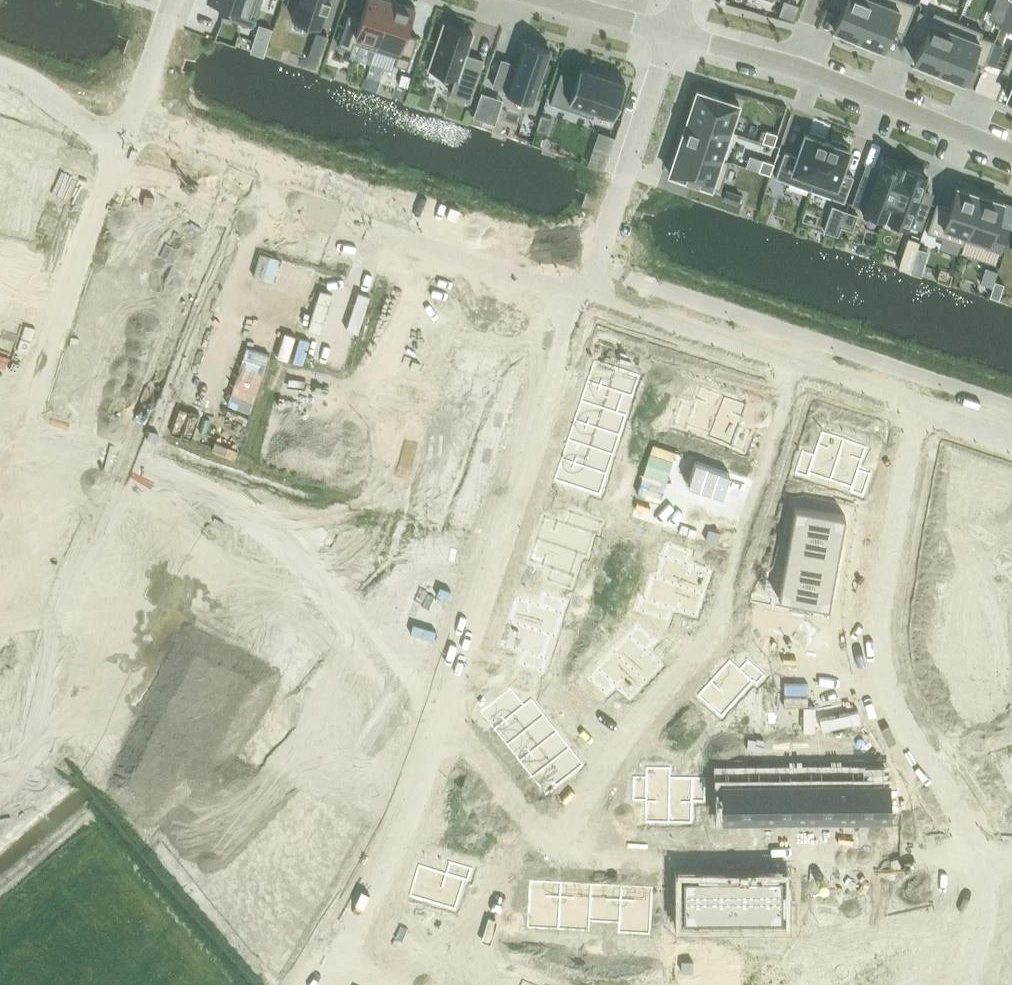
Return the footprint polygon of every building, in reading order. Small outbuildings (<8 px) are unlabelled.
[(233,6),(229,18),(253,26),(262,0),(215,0),(233,6)] [(291,15),(321,25),(329,0),(296,0),(291,15)] [(338,45),(352,49),(354,42),(375,49),(392,0),(366,0),(361,17),(349,13),(338,45)] [(375,49),(397,56),(394,64),(407,68),(418,36),(406,32),(415,6),(398,0),(392,0),(375,49)] [(829,2),(842,7),(834,28),(858,38),(873,0),(830,0),(829,2)] [(858,38),(882,48),(891,27),(904,32),(916,3),(908,0),(873,0),(858,38)] [(919,10),(909,34),(922,39),(914,61),(938,70),(958,20),(934,10),(932,15),(919,10)] [(958,20),(938,70),(963,80),(971,59),(984,64),(994,40),(981,35),(983,30),(958,20)] [(444,23),(429,67),(456,77),(451,94),(470,100),(483,60),(466,54),(473,33),(444,23)] [(315,32),(310,46),(322,50),(327,36),(315,32)] [(253,40),(250,48),(262,53),(265,44),(253,40)] [(501,58),(492,85),(533,98),(550,49),(522,40),(514,63),(501,58)] [(994,64),(1002,45),(994,42),(986,61),(994,64)] [(1003,70),(1011,74),(1011,47),(1003,70)] [(561,71),(551,102),(593,116),(596,109),(614,115),(625,81),(580,65),(576,77),(561,71)] [(402,74),(398,84),(407,87),(410,77),(402,74)] [(697,88),(688,116),(730,130),(739,102),(697,88)] [(480,91),(472,114),(484,118),(492,95),(480,91)] [(688,116),(678,144),(720,158),(721,157),(730,130),(688,116)] [(766,130),(762,141),(774,145),(778,134),(766,130)] [(785,151),(776,177),(810,189),(827,140),(824,139),(825,136),(810,130),(809,134),(805,132),(797,156),(785,151)] [(827,140),(810,189),(844,201),(853,176),(841,172),(850,148),(846,147),(847,144),(832,138),(831,142),(827,140)] [(678,144),(669,172),(720,189),(730,160),(721,157),(720,158),(678,144)] [(597,149),(592,163),(602,167),(607,153),(597,149)] [(4,203),(18,160),(13,158),(13,157),(0,152),(0,202),(4,203)] [(866,163),(852,200),(885,214),(904,166),(882,157),(878,168),(866,163)] [(763,159),(759,170),(770,174),(774,163),(763,159)] [(18,160),(4,203),(24,210),(21,219),(34,224),(42,200),(31,196),(40,168),(38,167),(39,165),(24,160),(23,162),(18,160)] [(904,166),(885,214),(918,227),(931,196),(920,191),(926,175),(904,166)] [(937,202),(927,231),(964,244),(965,239),(964,239),(980,192),(957,184),(950,206),(937,202)] [(725,189),(722,197),(738,202),(741,195),(725,189)] [(964,244),(961,252),(996,264),(1000,251),(1009,226),(995,221),(1003,200),(980,192),(964,239),(965,239),(964,244)] [(144,201),(140,214),(152,218),(145,241),(185,255),(193,231),(166,222),(170,209),(144,201)] [(832,206),(824,229),(837,234),(841,223),(845,210),(832,206)] [(845,210),(841,223),(851,226),(856,214),(845,210)] [(908,237),(905,247),(916,252),(920,242),(908,237)] [(317,291),(308,316),(322,320),(325,311),(345,318),(360,274),(355,273),(355,271),(341,266),(340,268),(338,267),(328,295),(317,291)] [(986,267),(981,282),(992,286),(994,279),(997,271),(986,267)] [(360,274),(345,318),(366,325),(363,334),(376,338),(384,314),(372,310),(382,282),(380,281),(380,280),(366,275),(365,276),(360,274)] [(992,286),(989,295),(999,298),(1004,282),(994,279),(992,286)] [(68,280),(62,285),(69,294),(76,289),(68,280)] [(42,302),(36,307),(43,316),(49,311),(42,302)] [(36,307),(29,312),(37,321),(43,316),(36,307)] [(464,343),(456,367),(469,372),(472,362),(493,369),(507,326),(502,324),(503,320),(489,316),(488,320),(485,319),(476,347),(464,343)] [(507,326),(493,369),(513,376),(510,385),(524,390),(532,366),(520,362),(529,333),(527,333),(529,329),(514,324),(513,328),(507,326)] [(210,345),(172,460),(211,473),(249,358),(210,345)] [(594,361),(587,381),(623,393),(630,373),(594,361)] [(587,381),(581,400),(617,412),(623,393),(587,381)] [(679,409),(671,433),(683,438),(687,430),(710,438),(724,398),(699,391),(691,413),(679,409)] [(724,398),(710,438),(735,447),(733,454),(744,458),(753,434),(741,429),(749,407),(724,398)] [(581,400),(574,419),(610,432),(617,412),(581,400)] [(455,402),(451,415),(460,418),(453,439),(496,453),(498,448),(500,449),(505,434),(503,434),(504,431),(475,422),(479,410),(455,402)] [(574,419),(568,439),(605,451),(610,432),(574,419)] [(248,420),(245,427),(257,431),(259,423),(248,420)] [(802,450),(794,474),(806,479),(809,471),(832,478),(844,439),(822,431),(814,454),(802,450)] [(318,437),(315,444),(327,448),(329,441),(318,437)] [(568,439),(561,458),(598,470),(605,451),(568,439)] [(844,439),(832,478),(853,486),(852,494),(864,497),(871,474),(860,470),(868,447),(844,439)] [(329,441),(327,448),(338,452),(341,444),(329,441)] [(561,458),(554,479),(591,492),(598,470),(561,458)] [(293,462),(277,501),(300,511),(317,472),(293,462)] [(385,466),(382,473),(394,477),(396,470),(385,466)] [(948,473),(936,514),(954,521),(968,480),(948,473)] [(968,480),(954,521),(974,527),(987,487),(968,480)] [(987,487),(974,527),(994,534),(1007,493),(987,487)] [(994,534),(1011,540),(1011,495),(1007,493),(994,534)] [(795,506),(791,529),(816,533),(820,510),(795,506)] [(545,515),(537,538),(577,551),(589,516),(565,508),(561,520),(545,515)] [(820,510),(816,533),(841,538),(845,515),(820,510)] [(137,515),(126,536),(167,556),(177,537),(179,538),(185,525),(169,517),(163,528),(137,515)] [(791,529),(787,551),(812,556),(816,533),(791,529)] [(816,533),(812,556),(837,561),(841,538),(816,533)] [(126,536),(116,557),(142,570),(137,581),(159,592),(165,580),(157,576),(167,556),(126,536)] [(537,538),(530,561),(545,565),(542,578),(565,586),(577,551),(537,538)] [(672,544),(669,557),(676,559),(669,582),(708,595),(716,572),(693,564),(696,552),(672,544)] [(787,551),(782,574),(807,579),(812,556),(787,551)] [(207,574),(195,597),(208,603),(213,593),(234,604),(253,565),(230,554),(218,580),(207,574)] [(812,556),(807,579),(833,583),(837,561),(812,556)] [(253,565),(234,604),(256,614),(250,626),(263,633),(275,608),(263,602),(276,577),(253,565)] [(782,574),(778,597),(781,598),(790,599),(800,601),(803,602),(807,579),(782,574)] [(36,619),(43,586),(0,577),(0,612),(36,619)] [(807,579),(803,602),(809,603),(819,605),(828,606),(833,583),(807,579)] [(654,601),(649,614),(674,623),(677,611),(700,618),(708,595),(669,582),(662,604),(654,601)] [(964,583),(922,590),(925,610),(966,604),(964,583)] [(115,593),(97,630),(126,644),(143,608),(146,609),(152,597),(129,587),(124,598),(115,593)] [(518,596),(510,621),(550,634),(557,609),(565,611),(569,598),(544,592),(540,603),(518,596)] [(752,593),(751,602),(760,603),(762,594),(752,593)] [(762,594),(760,603),(770,605),(771,596),(762,594)] [(771,596),(770,605),(779,607),(781,598),(778,597),(771,596)] [(781,598),(779,607),(789,609),(790,599),(781,598)] [(790,599),(789,609),(798,610),(800,601),(790,599)] [(800,601),(798,610),(808,612),(809,603),(803,602),(800,601)] [(809,603),(808,612),(817,614),(819,605),(809,603)] [(966,604),(925,610),(928,633),(969,626),(966,604)] [(819,605),(817,614),(827,615),(828,606),(819,605)] [(29,652),(36,619),(0,612),(0,646),(29,652)] [(510,621),(502,646),(525,654),(521,666),(545,674),(548,661),(542,659),(550,634),(510,621)] [(969,626),(928,633),(931,653),(973,647),(969,626)] [(643,628),(618,654),(649,683),(664,665),(653,654),(661,645),(643,628)] [(973,647),(931,653),(933,673),(976,668),(973,647)] [(618,654),(602,672),(632,700),(649,683),(618,654)] [(728,658),(696,693),(720,715),(752,680),(759,685),(768,677),(749,660),(741,669),(728,658)] [(976,668),(933,673),(937,694),(980,687),(976,668)] [(588,683),(577,691),(593,710),(602,703),(588,683)] [(980,687),(937,694),(940,716),(983,709),(980,687)] [(512,688),(481,712),(494,729),(525,705),(512,688)] [(3,745),(7,723),(20,726),(26,700),(13,698),(12,702),(0,700),(0,745),(3,745)] [(525,705),(494,729),(507,745),(537,721),(525,705)] [(537,721),(507,745),(519,760),(551,737),(537,721)] [(551,737),(519,760),(532,777),(563,753),(551,737)] [(563,753),(532,777),(546,794),(576,769),(563,753)] [(826,771),(806,772),(806,817),(827,817),(826,771)] [(847,771),(826,771),(827,817),(847,816),(847,771)] [(867,771),(847,771),(847,816),(868,816),(867,771)] [(888,771),(867,771),(868,816),(889,816),(888,771)] [(744,772),(723,773),(724,818),(744,818),(744,772)] [(764,772),(744,772),(744,818),(765,818),(764,772)] [(785,772),(764,772),(765,818),(786,817),(785,772)] [(806,772),(785,772),(786,817),(806,817),(806,772)] [(633,779),(632,805),(645,805),(645,822),(669,822),(670,780),(633,779)] [(670,780),(669,822),(693,822),(693,805),(706,806),(706,780),(670,780)] [(423,861),(414,887),(455,902),(469,867),(445,858),(441,868),(423,861)] [(781,875),(732,876),(733,918),(782,918),(781,875)] [(732,876),(683,876),(683,919),(733,918),(732,876)] [(528,878),(526,917),(559,919),(561,880),(528,878)] [(886,905),(874,905),(874,925),(886,925),(886,919),(909,919),(909,879),(886,879),(886,905)] [(931,879),(909,879),(909,919),(931,919),(932,924),(944,925),(943,905),(931,904),(931,879)] [(561,880),(559,919),(589,920),(592,884),(561,880)] [(801,910),(789,910),(789,930),(801,929),(801,923),(823,924),(823,883),(801,884),(801,910)] [(845,884),(823,883),(823,924),(844,923),(844,930),(857,929),(856,909),(845,909),(845,884)] [(592,884),(589,920),(593,923),(620,924),(621,885),(592,884)] [(621,885),(620,924),(652,925),(653,886),(621,885)] [(780,939),(764,939),(764,954),(780,954),(780,939)] [(866,984),(902,984),(906,973),(883,966),(878,979),(869,976),(866,984)]
